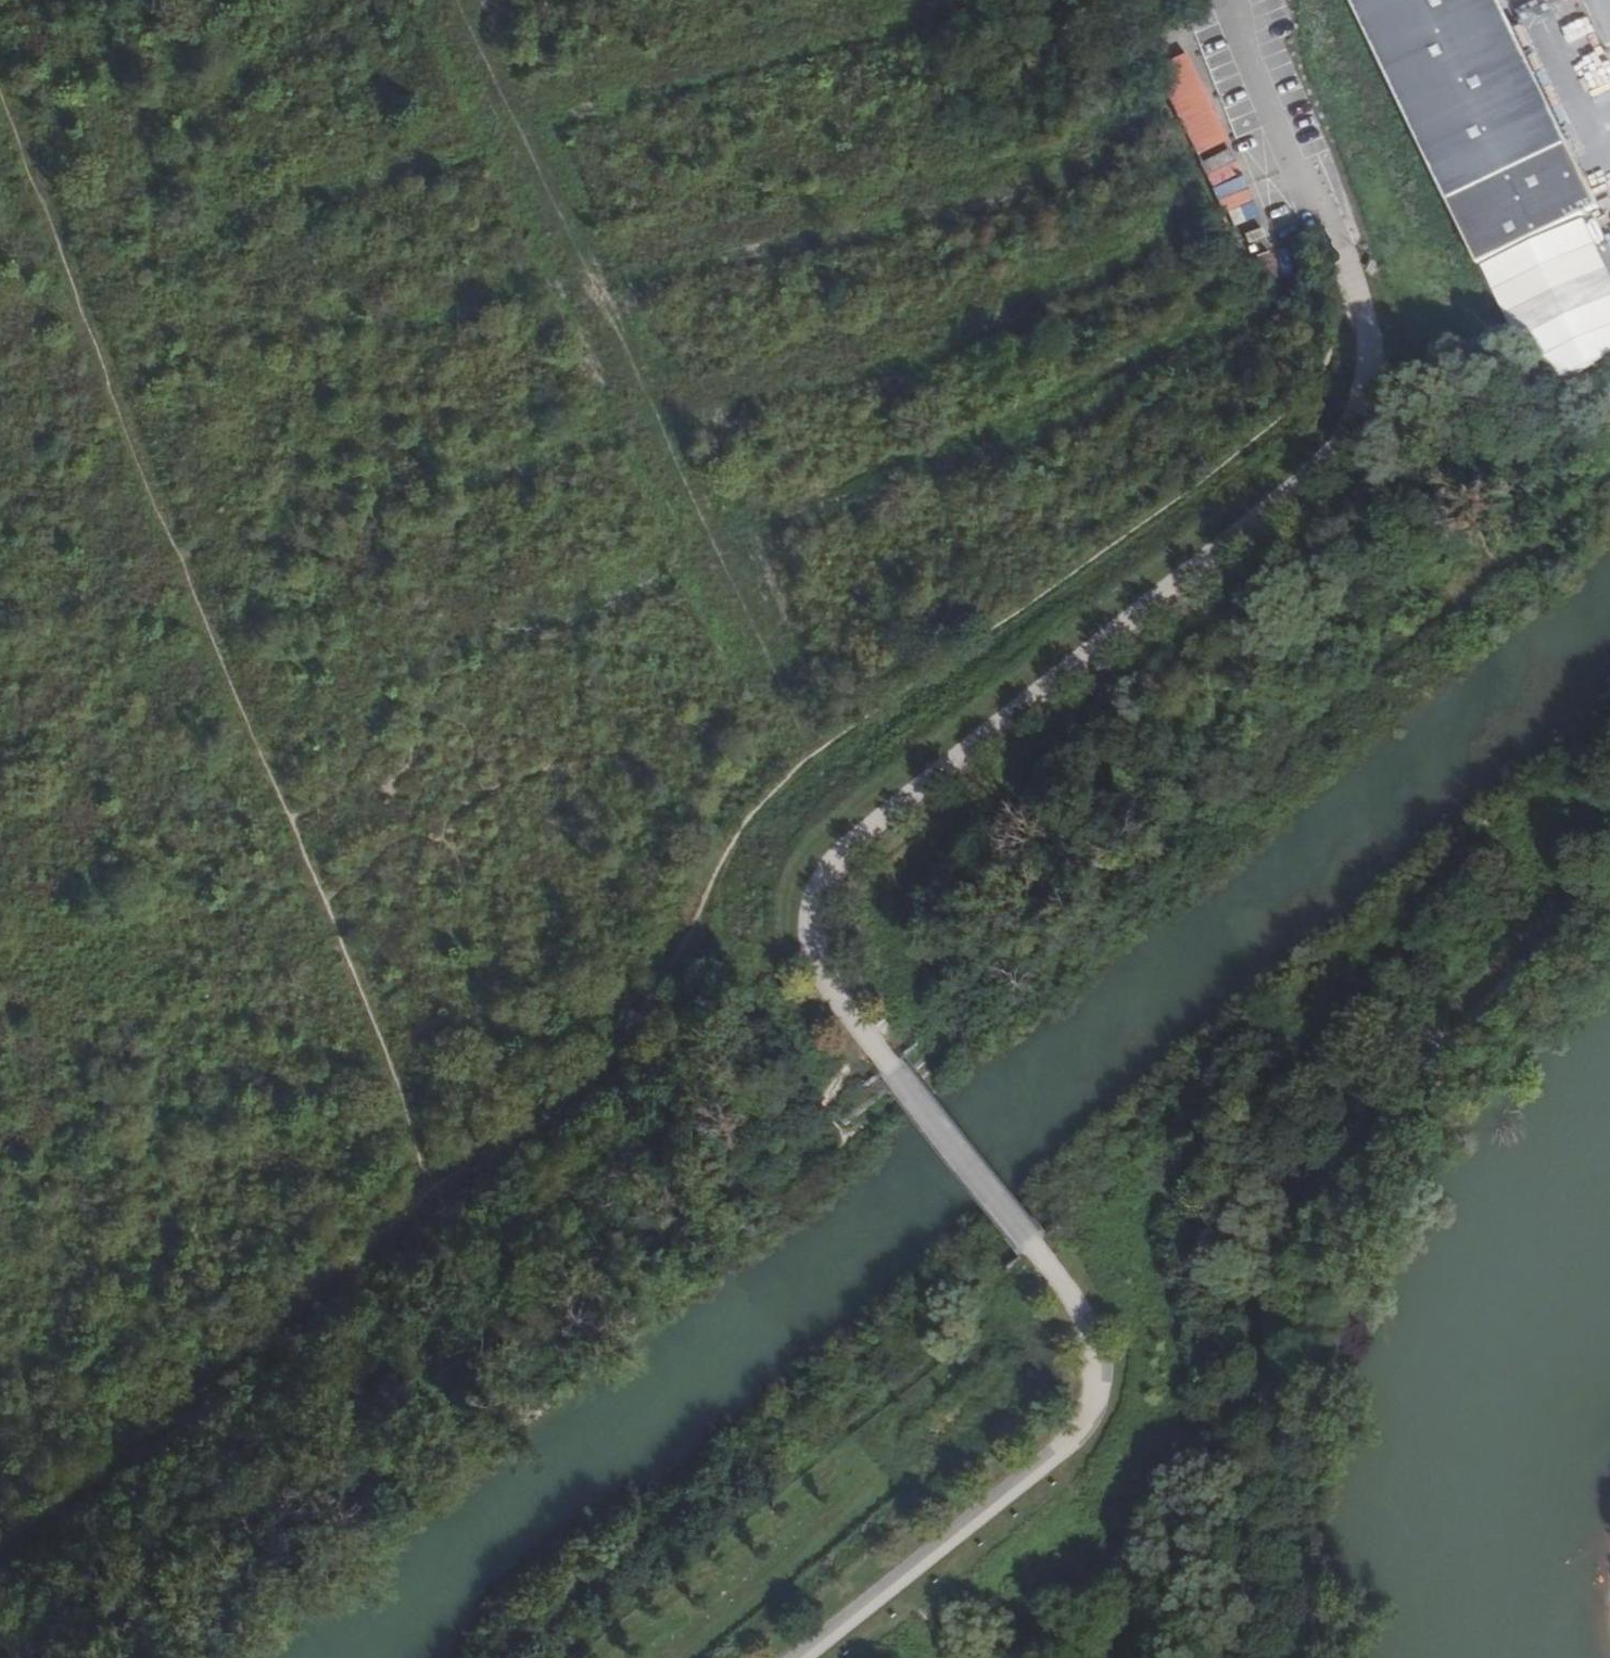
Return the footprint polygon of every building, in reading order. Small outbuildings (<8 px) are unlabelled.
[(1555,130),(1493,0),(1347,0),(1471,259),(1509,241),(1593,204),(1555,130)] [(1194,154),(1228,140),(1190,49),(1155,63),(1194,154)] [(1580,86),(1579,86),(1583,100),(1609,92),(1609,83),(1601,51),(1572,59),(1580,86)] [(1253,199),(1229,147),(1201,160),(1224,212),(1253,199)]
